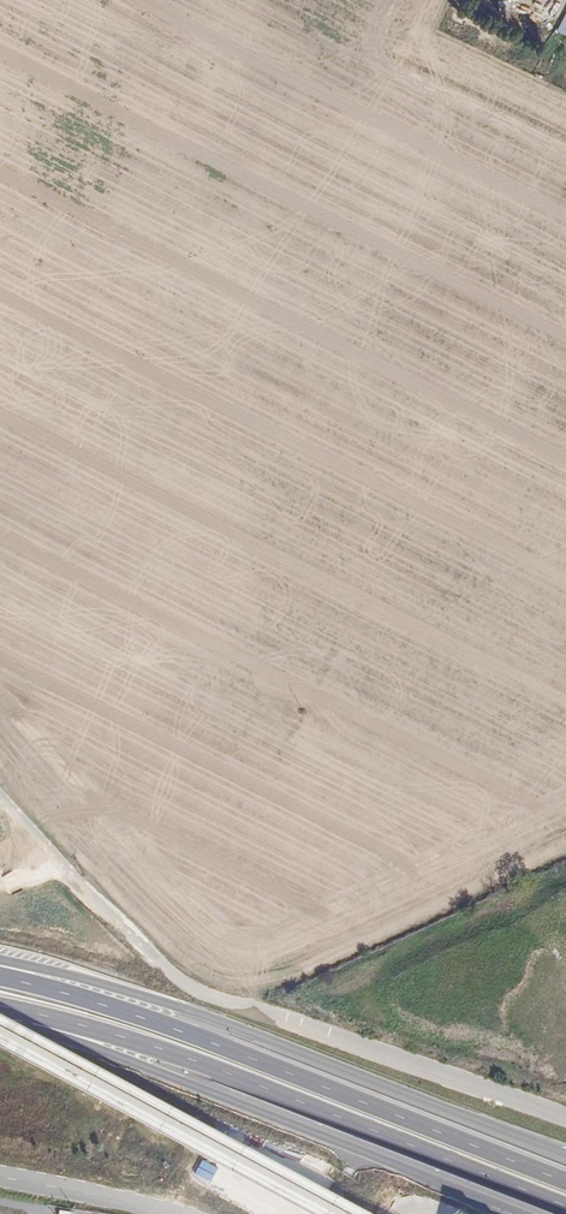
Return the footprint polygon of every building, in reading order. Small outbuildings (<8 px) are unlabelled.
[(565,44),(565,26),(564,25),(553,46),(562,50),(565,44)]
